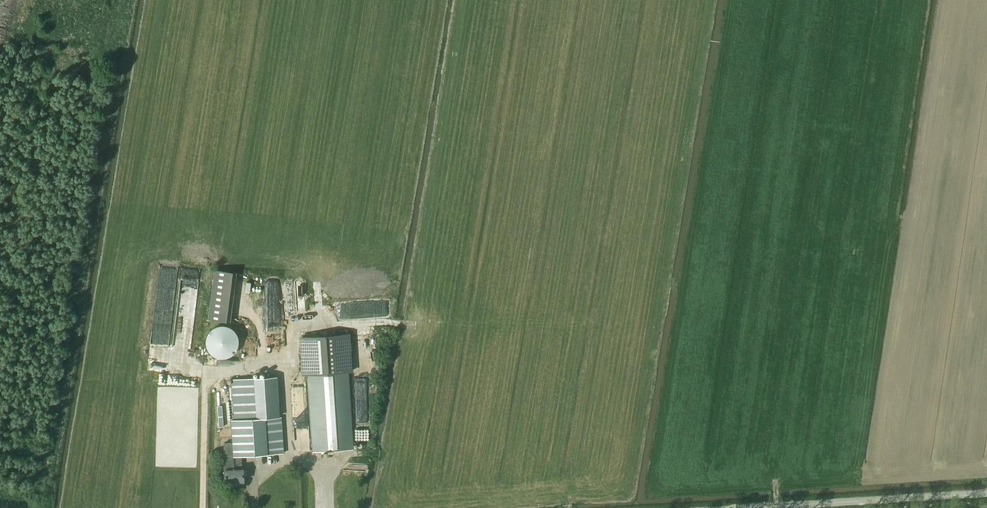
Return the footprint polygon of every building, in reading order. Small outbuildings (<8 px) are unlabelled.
[(206,317),(228,316),(225,269),(203,269),(206,317)] [(222,324),(219,324),(216,325),(213,327),(211,329),(209,332),(207,335),(207,338),(206,341),(207,345),(208,348),(209,351),(212,353),(214,355),(217,357),(220,358),(223,358),(227,358),(230,357),(233,355),(235,353),(237,350),(239,348),(240,344),(240,341),(240,337),(239,334),(237,331),(235,329),(233,327),(230,325),(226,324),(222,324)] [(348,334),(302,337),(304,375),(308,375),(308,379),(313,452),(350,449),(354,449),(349,376),(349,372),(351,372),(348,334)] [(226,483),(244,481),(243,469),(242,469),(242,456),(284,453),(282,417),(277,417),(277,409),(279,409),(277,377),(275,377),(232,379),(235,420),(231,420),(234,455),(222,456),(223,470),(225,470),(226,483)]
